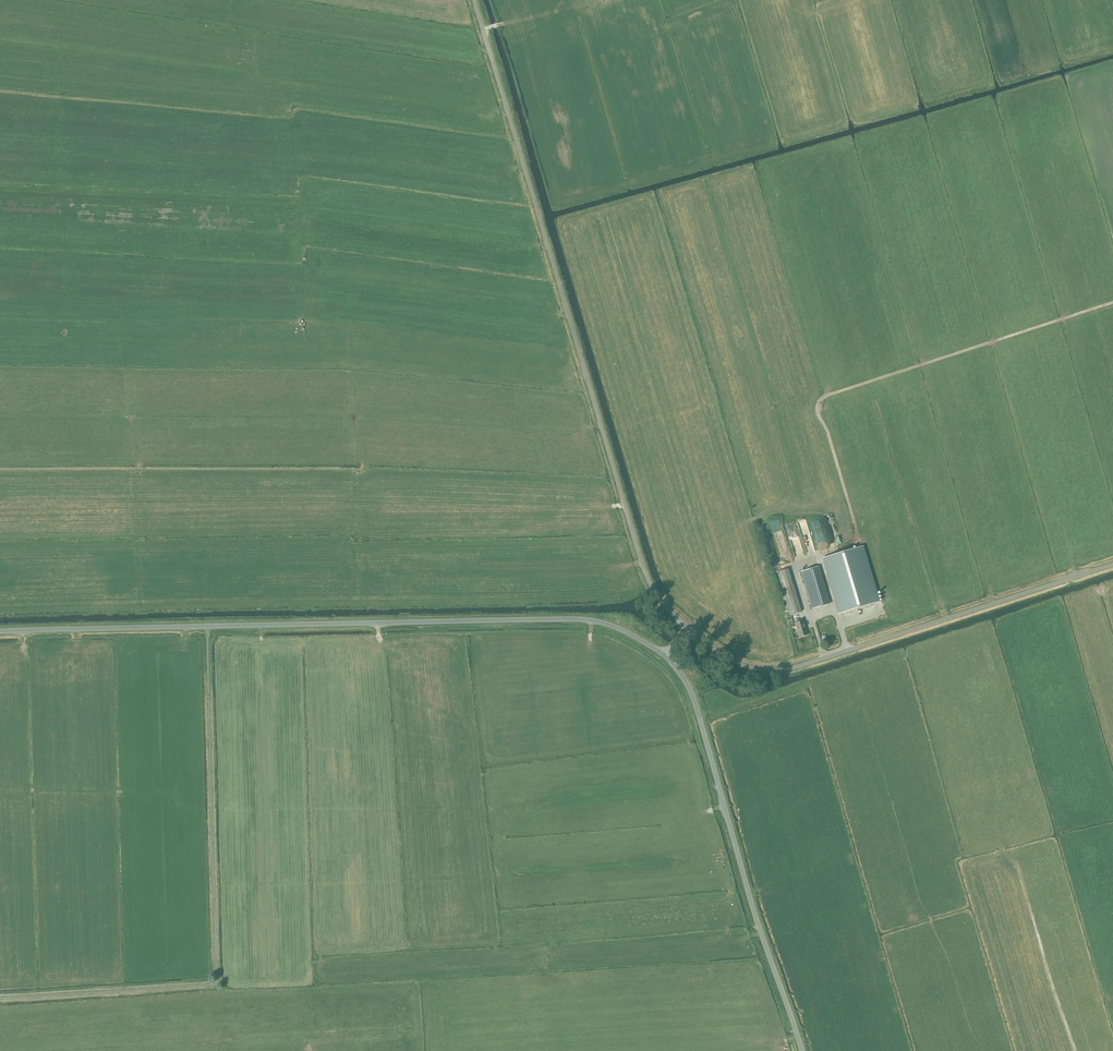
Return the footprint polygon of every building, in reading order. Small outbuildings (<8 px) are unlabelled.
[(839,613),(879,601),(862,546),(823,558),(839,613)] [(818,566),(801,571),(812,609),(829,604),(818,566)] [(782,589),(790,615),(801,612),(793,586),(782,589)] [(795,623),(799,637),(807,634),(803,621),(795,623)]
